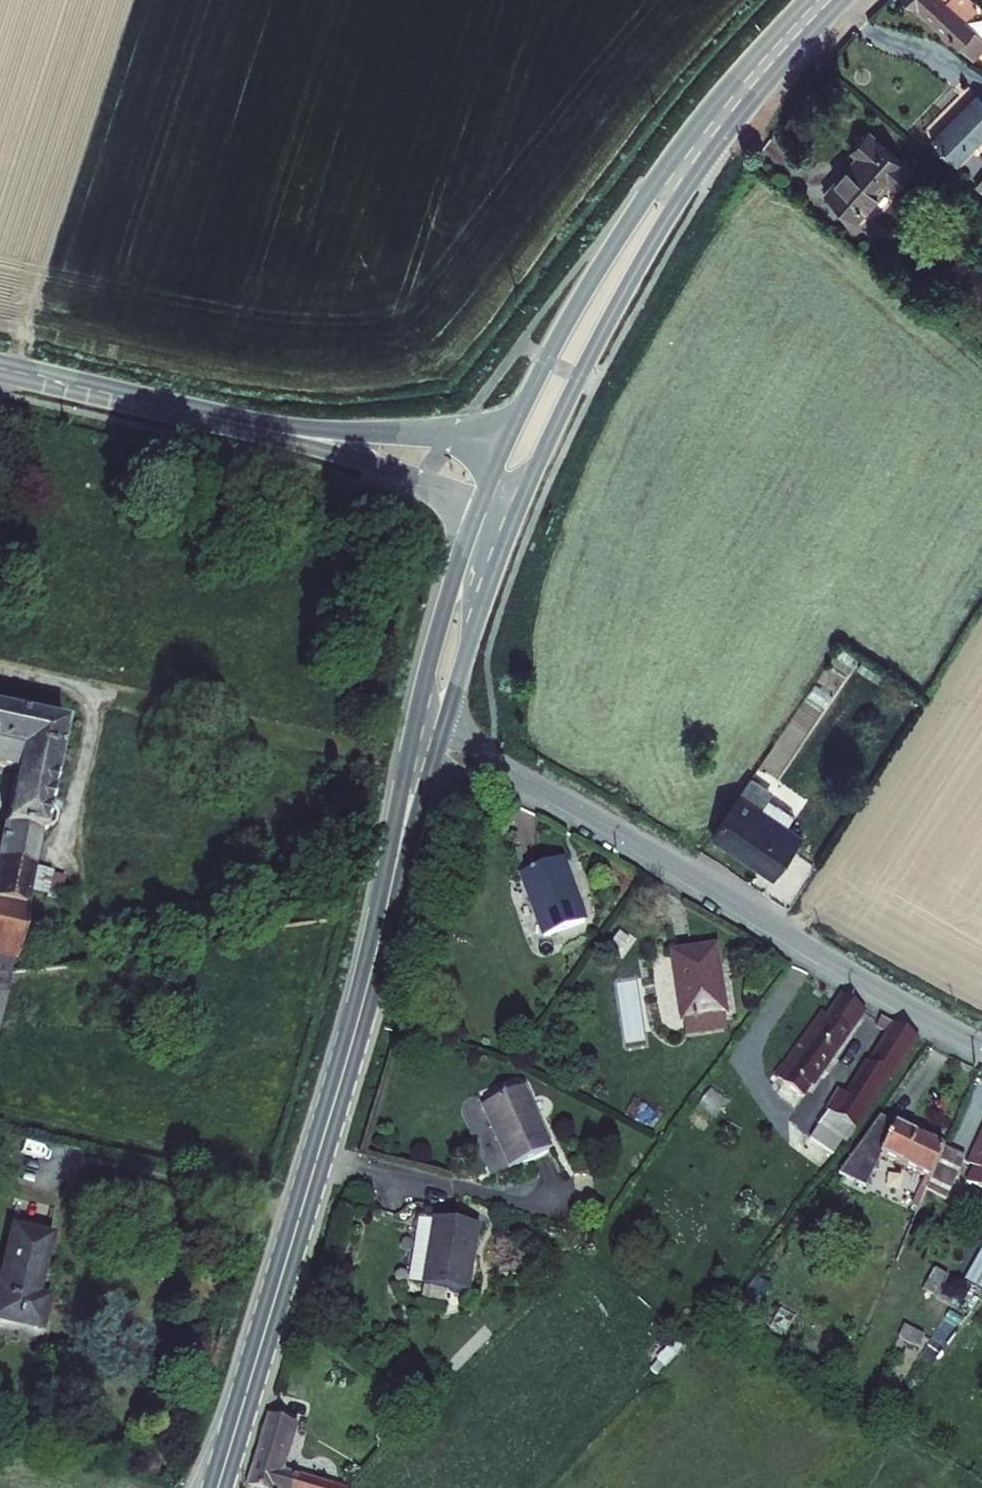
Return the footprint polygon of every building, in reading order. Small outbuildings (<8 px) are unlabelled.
[(966,40),(981,24),(981,19),(980,17),(977,20),(956,0),(924,0),(966,40)] [(937,129),(962,151),(981,129),(981,83),(980,81),(937,129)] [(865,146),(832,183),(863,209),(896,172),(903,178),(919,160),(875,120),(858,139),(865,146)] [(0,700),(0,758),(16,762),(0,838),(0,951),(12,953),(41,824),(54,825),(58,809),(55,801),(46,799),(64,714),(0,700)] [(768,773),(763,769),(741,800),(746,804),(768,773)] [(781,782),(768,773),(746,804),(741,800),(723,827),(736,836),(744,824),(779,849),(772,860),(784,869),(814,826),(797,814),(771,796),(778,786),(781,782)] [(803,803),(778,786),(771,796),(797,814),(803,803)] [(744,824),(736,836),(772,860),(779,849),(744,824)] [(570,851),(528,864),(549,930),(591,916),(570,851)] [(723,939),(680,946),(690,1012),(733,1005),(723,939)] [(0,951),(0,1009),(12,953),(0,951)] [(816,1039),(795,1069),(814,1083),(871,1002),(849,987),(839,1003),(834,1000),(821,1018),(818,1017),(808,1032),(816,1039)] [(733,1005),(690,1012),(693,1028),(735,1021),(733,1005)] [(924,1031),(889,1008),(885,1014),(897,1023),(851,1086),(844,1081),(830,1101),(835,1105),(859,1121),(892,1069),(897,1073),(924,1031)] [(531,1076),(492,1096),(522,1157),(561,1138),(531,1076)] [(835,1105),(828,1117),(852,1132),(859,1121),(835,1105)] [(886,1110),(872,1139),(910,1158),(924,1128),(886,1110)] [(928,1129),(924,1128),(910,1158),(939,1172),(950,1146),(952,1140),(945,1137),(944,1131),(933,1126),(928,1129)] [(971,1157),(981,1163),(981,1135),(971,1157)] [(872,1139),(861,1163),(876,1169),(884,1150),(908,1160),(910,1158),(872,1139)] [(972,1148),(952,1140),(950,1146),(969,1155),(972,1148)] [(953,1189),(969,1155),(950,1146),(939,1172),(935,1180),(953,1189)] [(434,1204),(421,1201),(412,1234),(425,1238),(434,1204)] [(458,1282),(476,1215),(434,1204),(425,1238),(412,1234),(403,1268),(458,1282)] [(39,1215),(15,1311),(42,1317),(44,1309),(73,1316),(80,1286),(65,1282),(79,1225),(39,1215)] [(971,1270),(981,1276),(981,1250),(971,1270)] [(943,1297),(953,1277),(936,1268),(926,1289),(943,1297)] [(44,1309),(42,1317),(71,1324),(73,1316),(44,1309)] [(267,1419),(246,1487),(350,1487),(350,1483),(331,1478),(329,1487),(310,1482),(312,1477),(304,1474),(302,1479),(278,1472),(293,1426),(267,1419)]
